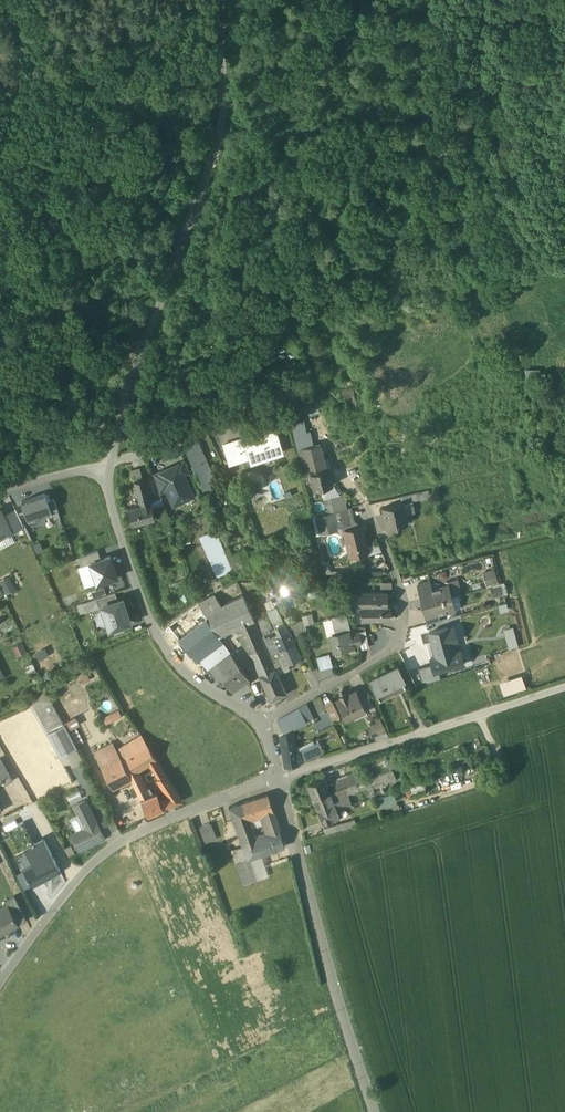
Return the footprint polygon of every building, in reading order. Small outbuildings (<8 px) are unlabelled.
[(304,419),(291,422),(297,449),(314,445),(310,430),(307,431),(304,419)] [(274,425),(243,435),(250,456),(251,461),(282,451),(274,425)] [(243,437),(223,444),(230,463),(250,456),(243,437)] [(217,483),(198,440),(186,445),(195,465),(193,466),(203,490),(217,483)] [(320,443),(314,445),(297,449),(303,474),(310,472),(326,468),(320,443)] [(193,497),(178,464),(159,473),(174,505),(193,497)] [(326,468),(310,472),(313,489),(333,484),(329,467),(326,468)] [(145,478),(134,480),(140,503),(150,501),(145,478)] [(422,491),(400,496),(402,502),(403,502),(403,503),(424,498),(422,491)] [(45,494),(23,501),(28,518),(50,511),(46,500),(45,494)] [(334,512),(347,509),(344,494),(325,499),(329,513),(334,512)] [(54,498),(46,500),(50,511),(52,518),(60,516),(54,498)] [(162,507),(156,509),(159,520),(168,517),(161,498),(159,498),(162,507)] [(140,503),(127,507),(132,524),(155,518),(150,501),(140,503)] [(402,502),(383,507),(387,528),(407,523),(403,503),(403,502),(402,502)] [(347,509),(334,512),(338,528),(343,526),(353,524),(353,523),(350,508),(347,509)] [(10,530),(3,515),(0,509),(0,534),(10,530)] [(15,509),(3,515),(10,530),(11,533),(24,527),(15,509)] [(329,513),(315,516),(320,535),(338,530),(338,528),(334,512),(329,513)] [(357,527),(344,530),(351,556),(368,552),(362,526),(357,527)] [(233,570),(218,537),(203,544),(217,577),(233,570)] [(245,548),(227,556),(233,570),(251,562),(245,548)] [(91,562),(101,559),(98,550),(79,557),(82,565),(91,562)] [(97,583),(117,576),(110,556),(101,559),(91,562),(97,583)] [(483,572),(486,587),(499,584),(495,569),(483,572)] [(16,588),(10,574),(0,579),(6,593),(16,588)] [(449,584),(452,597),(462,594),(458,578),(448,581),(449,584)] [(430,582),(417,586),(419,594),(422,594),(423,594),(422,592),(432,589),(430,582)] [(449,584),(432,589),(422,592),(423,594),(422,594),(425,604),(452,597),(449,584)] [(115,591),(96,597),(99,607),(102,606),(102,605),(118,599),(115,591)] [(386,592),(359,592),(359,606),(362,606),(386,606),(386,592)] [(243,595),(224,604),(235,627),(243,623),(253,620),(254,619),(243,595)] [(211,597),(198,603),(168,625),(197,661),(200,659),(212,650),(222,642),(218,636),(228,631),(217,607),(211,597)] [(452,597),(425,604),(428,614),(429,616),(438,613),(439,613),(455,609),(452,597)] [(118,599),(102,605),(102,606),(110,628),(130,621),(122,598),(118,599)] [(224,604),(217,607),(228,631),(235,627),(224,604)] [(386,606),(362,606),(362,619),(389,619),(389,606),(386,606)] [(296,634),(307,630),(305,625),(315,622),(312,613),(302,616),(303,619),(292,623),(296,634)] [(438,613),(429,616),(428,614),(425,615),(427,623),(440,620),(439,613),(438,613)] [(345,614),(332,618),(334,625),(346,621),(345,614)] [(264,646),(253,620),(243,623),(255,650),(264,646)] [(346,621),(334,625),(336,634),(331,636),(334,651),(352,647),(351,646),(349,635),(346,621)] [(243,623),(235,627),(242,643),(250,652),(255,650),(243,623)] [(282,623),(275,626),(279,635),(286,632),(282,623)] [(457,640),(454,628),(449,630),(449,627),(429,633),(436,657),(431,659),(432,665),(434,673),(439,671),(464,665),(460,651),(455,652),(452,641),(457,640)] [(270,639),(267,640),(271,650),(278,646),(286,664),(301,657),(289,631),(279,635),(270,639)] [(359,633),(349,635),(351,646),(362,644),(359,633)] [(13,646),(17,656),(27,651),(22,641),(13,646)] [(222,642),(212,650),(219,660),(230,653),(222,642)] [(255,650),(250,652),(260,675),(275,669),(264,646),(255,650)] [(278,646),(271,650),(273,653),(271,654),(274,659),(277,657),(281,667),(286,664),(278,646)] [(212,650),(200,659),(208,669),(211,667),(219,660),(212,650)] [(219,660),(211,667),(221,681),(225,679),(232,689),(248,678),(230,653),(219,660)] [(320,669),(333,666),(330,653),(317,657),(320,669)] [(397,666),(378,675),(369,679),(374,691),(378,689),(391,682),(393,686),(394,685),(405,680),(405,679),(404,680),(401,674),(402,673),(401,673),(398,665),(397,665),(397,666)] [(432,665),(418,669),(422,685),(441,679),(439,671),(434,673),(432,665)] [(275,669),(260,675),(260,676),(271,700),(286,693),(275,669)] [(504,694),(525,687),(521,675),(500,682),(504,694)] [(391,682),(378,689),(383,699),(397,692),(394,685),(393,686),(391,682)] [(375,708),(365,688),(357,692),(365,709),(367,712),(375,708)] [(63,723),(44,690),(32,702),(47,732),(64,723),(64,722),(63,723)] [(357,692),(356,690),(347,695),(346,693),(345,691),(339,694),(340,696),(341,698),(336,700),(345,719),(365,709),(357,692)] [(333,703),(326,707),(332,721),(340,717),(333,703)] [(307,704),(278,720),(284,734),(291,731),(306,722),(305,721),(313,718),(307,704)] [(118,710),(103,719),(106,724),(121,716),(118,710)] [(71,726),(79,722),(77,716),(68,719),(71,726)] [(374,718),(375,723),(368,725),(371,736),(386,732),(381,716),(374,718)] [(64,723),(47,732),(60,756),(77,747),(71,736),(64,723)] [(284,734),(279,737),(284,768),(299,765),(299,764),(323,754),(320,745),(321,745),(320,744),(319,744),(319,743),(292,756),(292,750),(294,746),(291,731),(284,734)] [(82,743),(77,732),(71,736),(76,746),(82,743)] [(141,736),(116,750),(119,755),(121,760),(147,745),(141,736)] [(112,742),(93,752),(100,766),(119,755),(116,750),(112,742)] [(121,760),(129,775),(136,771),(149,763),(156,759),(147,745),(121,760)] [(119,755),(100,766),(112,789),(131,779),(129,775),(121,760),(119,755)] [(3,782),(2,779),(9,775),(0,759),(0,784),(3,782)] [(165,774),(156,759),(149,763),(158,778),(165,774)] [(347,793),(348,794),(368,787),(372,798),(387,793),(386,790),(389,789),(388,783),(397,780),(394,769),(363,780),(352,784),(345,787),(347,793)] [(146,790),(136,771),(129,775),(131,779),(141,799),(146,797),(143,791),(146,790)] [(360,771),(348,774),(352,784),(363,780),(360,771)] [(182,801),(165,774),(158,778),(168,797),(173,805),(182,801)] [(349,776),(338,781),(338,783),(328,787),(330,792),(335,790),(345,787),(352,784),(349,776)] [(324,778),(308,784),(313,798),(330,792),(328,787),(324,778)] [(345,787),(335,790),(338,796),(347,793),(345,787)] [(335,790),(330,792),(334,804),(351,804),(347,793),(338,796),(335,790)] [(330,792),(313,798),(317,811),(334,804),(330,792)] [(146,797),(141,799),(148,816),(164,809),(160,801),(157,793),(146,797)] [(267,795),(229,808),(234,825),(246,821),(247,824),(261,819),(274,815),(267,795)] [(168,797),(160,801),(164,809),(173,805),(168,797)] [(85,801),(74,806),(80,818),(91,813),(85,801)] [(334,804),(317,811),(322,823),(330,820),(331,823),(335,822),(334,819),(339,817),(334,804)] [(85,829),(71,836),(79,851),(104,838),(91,813),(80,818),(85,829)] [(28,815),(17,820),(20,827),(31,821),(28,815)] [(274,815),(261,819),(266,836),(255,840),(260,856),(270,853),(276,851),(284,848),(274,815)] [(112,832),(118,829),(113,819),(107,822),(112,832)] [(342,824),(343,829),(355,826),(354,820),(342,824)] [(31,821),(20,827),(23,832),(34,827),(31,821)] [(246,821),(234,825),(240,843),(251,839),(247,824),(246,821)] [(211,824),(199,828),(205,844),(217,839),(211,824)] [(342,824),(324,828),(326,834),(343,829),(342,824)] [(251,839),(240,843),(242,847),(246,861),(249,860),(260,856),(255,840),(252,841),(251,839)] [(36,860),(32,865),(24,869),(28,877),(26,878),(28,881),(29,880),(32,885),(60,871),(44,840),(29,847),(36,860)] [(246,861),(242,847),(231,851),(235,864),(243,885),(257,881),(253,871),(249,860),(246,861)] [(260,856),(249,860),(253,871),(257,881),(268,877),(260,856)] [(14,896),(4,901),(7,906),(12,915),(13,915),(22,911),(14,896)] [(0,909),(0,934),(18,925),(13,916),(14,916),(13,915),(12,915),(7,906),(0,909)]
